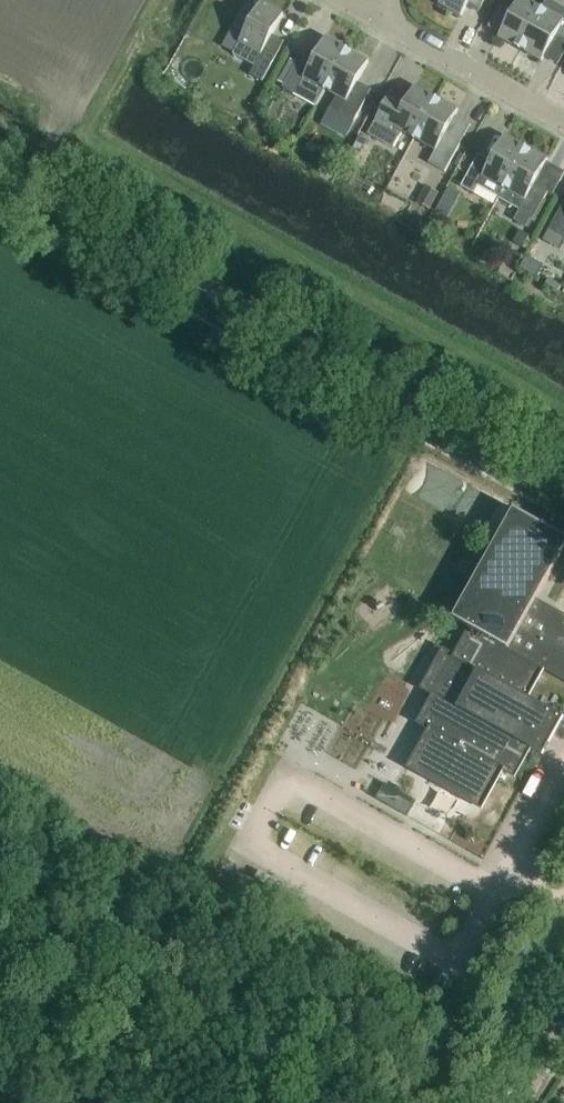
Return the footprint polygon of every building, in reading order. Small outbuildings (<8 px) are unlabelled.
[(486,0),(442,0),(439,5),(461,17),(469,3),(481,10),(486,0)] [(521,49),(542,9),(526,0),(504,0),(501,6),(513,12),(499,38),(521,49)] [(563,40),(563,9),(548,0),(547,0),(542,9),(521,49),(542,61),(556,36),(563,40)] [(284,15),(262,3),(257,12),(245,5),(233,28),(245,34),(233,55),(255,67),(250,76),(263,82),(282,47),(270,40),(284,15)] [(325,90),(347,50),(326,38),(312,63),(300,57),(283,89),(313,105),(323,89),(325,90)] [(369,62),(347,50),(325,90),(338,97),(330,110),(354,123),(369,95),(355,87),(369,62)] [(415,139),(437,99),(415,87),(408,99),(392,91),(368,135),(394,149),(403,132),(415,139)] [(458,111),(437,99),(415,139),(436,151),(429,164),(445,173),(461,145),(445,136),(458,111)] [(366,141),(358,137),(352,148),(360,152),(366,141)] [(499,198),(526,148),(505,137),(491,162),(479,155),(462,187),(474,194),(478,187),(499,198)] [(548,160),(526,148),(499,198),(520,210),(514,221),(527,228),(531,220),(533,221),(548,193),(534,186),(548,160)] [(438,193),(426,187),(418,202),(429,209),(438,193)] [(449,203),(441,199),(433,212),(442,217),(449,203)] [(543,241),(560,250),(563,242),(563,203),(543,241)] [(542,266),(525,257),(519,269),(535,278),(542,266)] [(509,650),(509,649),(543,668),(563,680),(563,616),(536,601),(563,551),(563,537),(515,510),(454,619),(463,625),(509,650)] [(422,725),(400,763),(409,768),(477,806),(499,768),(502,770),(510,774),(526,745),(542,754),(558,715),(526,698),(543,668),(509,649),(509,650),(463,625),(447,653),(440,649),(419,685),(427,690),(411,719),(422,725)] [(383,782),(375,798),(405,815),(414,800),(397,790),(383,782)]
